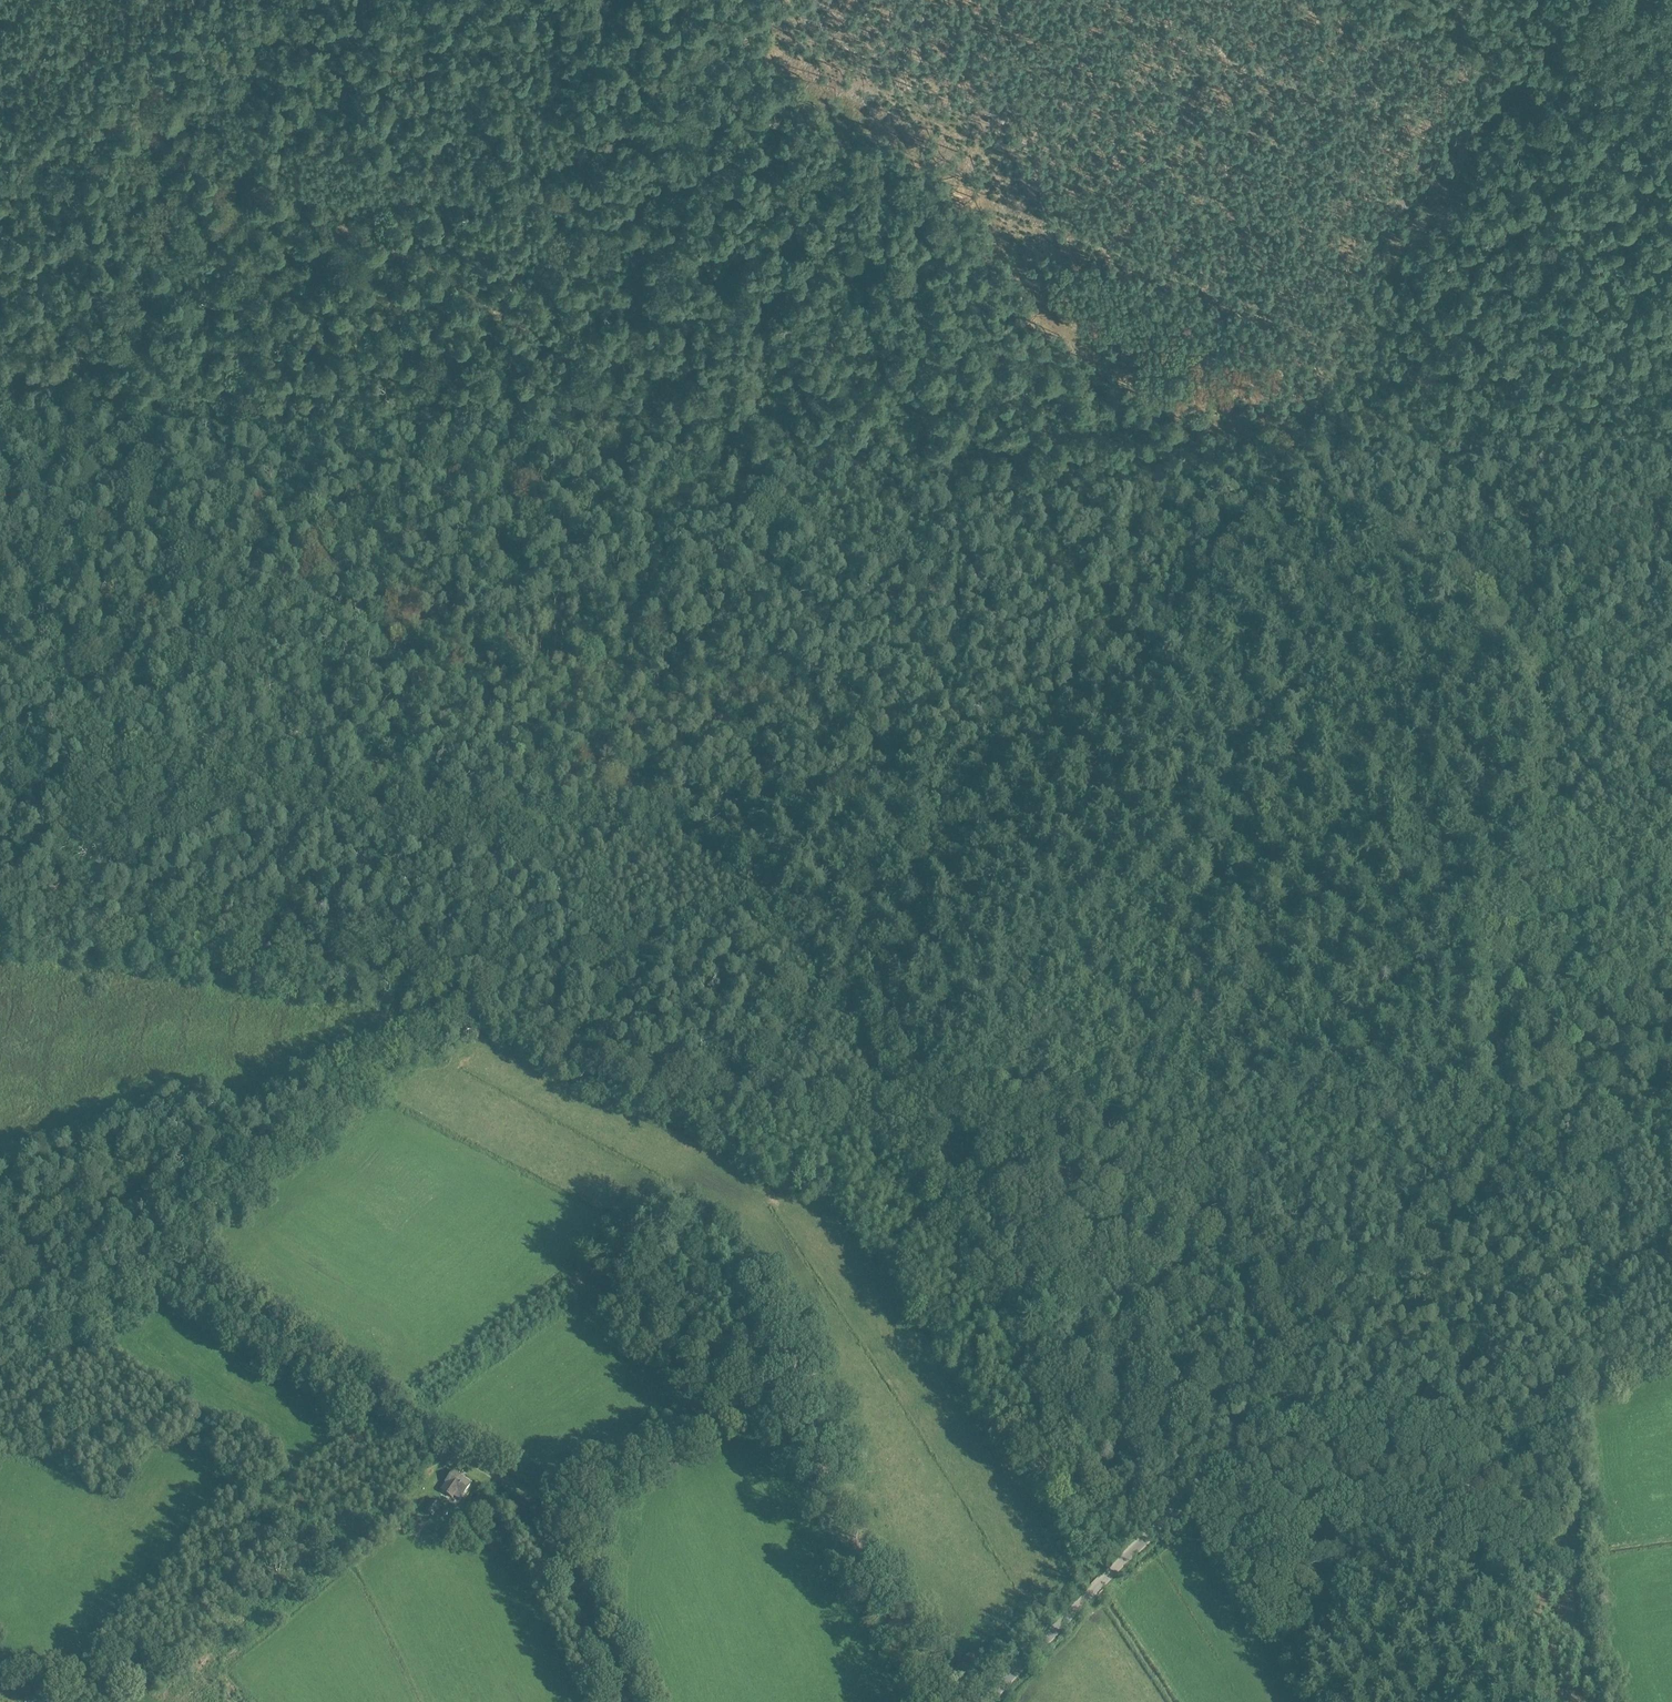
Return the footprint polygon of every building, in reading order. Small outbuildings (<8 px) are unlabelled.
[(447,1484),(441,1491),(451,1498),(453,1495),(459,1499),(469,1485),(453,1472),(445,1482),(447,1484)] [(431,1499),(424,1509),(431,1516),(440,1505),(431,1499)]
